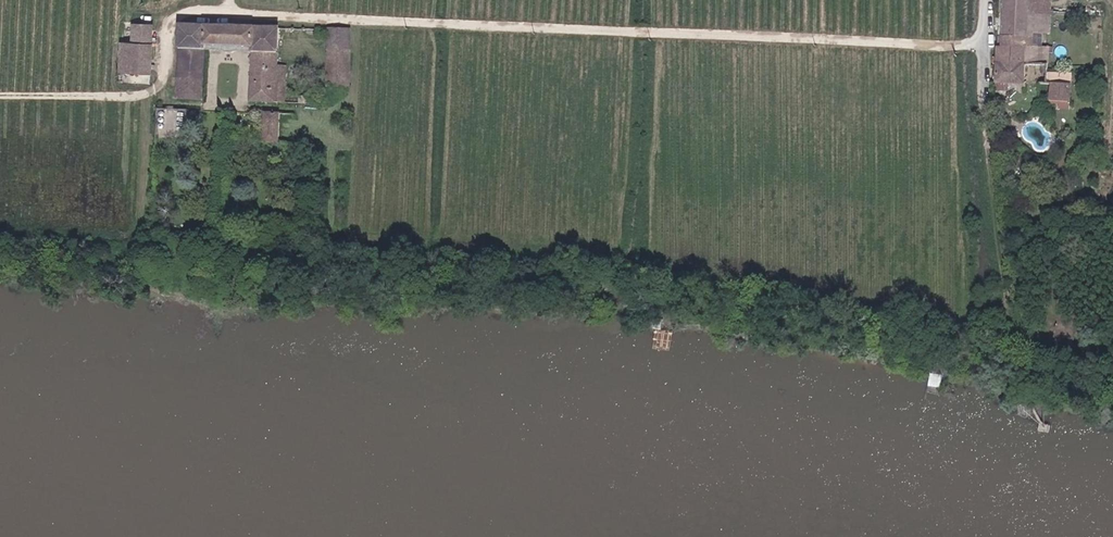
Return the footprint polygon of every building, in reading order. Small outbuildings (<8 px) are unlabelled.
[(1026,15),(1026,0),(1000,0),(999,14),(1026,15)] [(1026,15),(1051,17),(1051,0),(1026,0),(1026,15)] [(1025,31),(1026,15),(999,14),(998,39),(1025,41),(1025,31)] [(155,29),(136,28),(135,47),(126,47),(126,77),(154,78),(155,29)] [(256,48),(255,56),(254,103),(291,104),(292,66),(278,65),(279,30),(182,28),(181,101),(208,102),(209,55),(209,47),(256,48)] [(333,40),(332,51),(352,52),(354,34),(318,31),(317,39),(333,40)] [(1025,31),(1025,41),(1050,43),(1051,33),(1025,31)] [(1025,50),(1025,41),(998,39),(997,70),(1024,72),(1025,50)] [(1050,51),(1050,43),(1025,41),(1025,50),(1050,51)] [(209,55),(255,56),(256,48),(209,47),(209,55)] [(352,90),(352,52),(332,51),(332,89),(352,90)] [(1067,73),(1049,73),(1048,90),(1067,90),(1067,73)] [(307,106),(319,106),(326,107),(331,107),(332,99),(307,98),(307,106)] [(270,144),(300,145),(300,117),(270,116),(270,144)]
